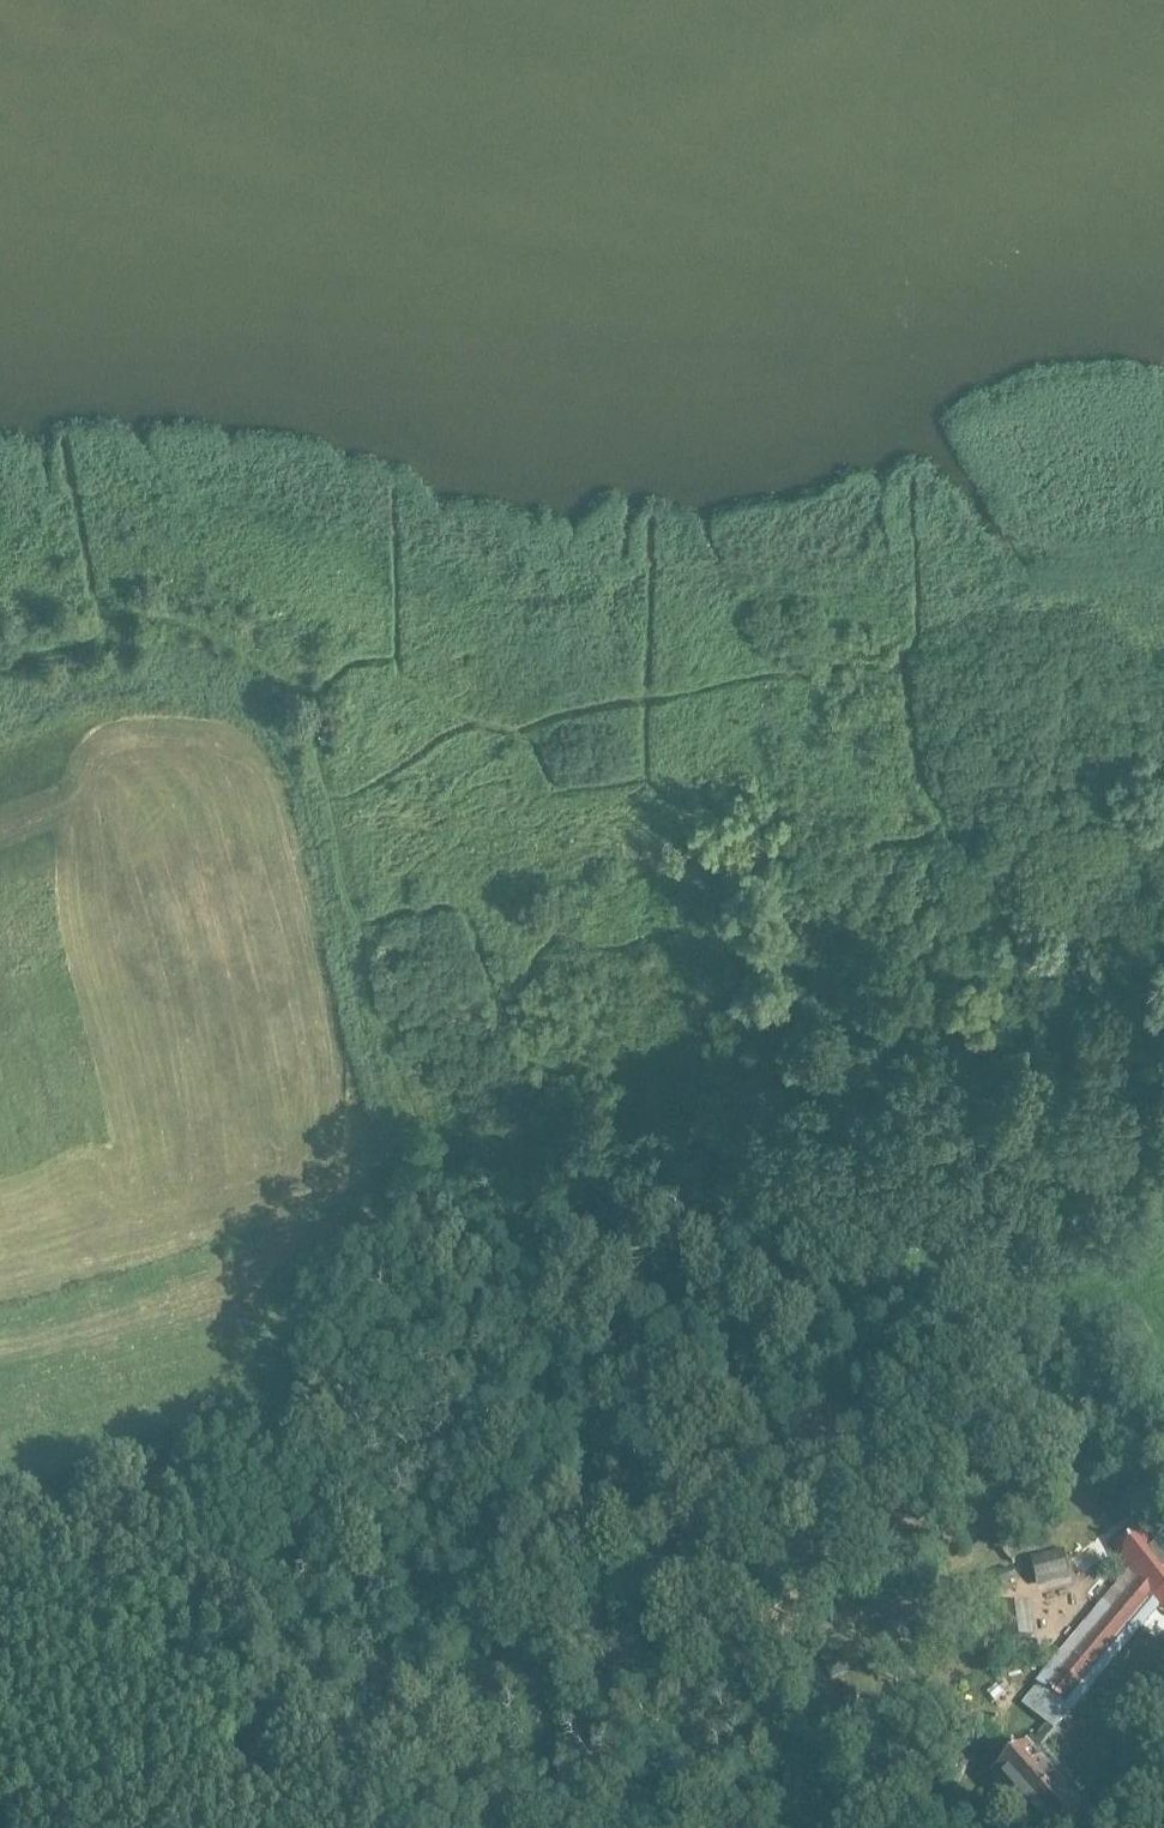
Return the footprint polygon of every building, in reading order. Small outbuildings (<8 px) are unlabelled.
[(1045,1689),(1066,1706),(1072,1698),(1079,1703),(1089,1690),(1083,1685),(1152,1602),(1154,1600),(1163,1610),(1163,1559),(1148,1539),(1132,1526),(1109,1544),(1116,1559),(1136,1579),(1131,1585),(1045,1689)] [(1037,1584),(1069,1577),(1063,1554),(1031,1562),(1037,1584)] [(1001,1585),(1015,1580),(1012,1571),(998,1576),(1001,1585)] [(979,1607),(994,1601),(988,1586),(973,1592),(979,1607)] [(949,1619),(964,1612),(957,1598),(942,1604),(949,1619)] [(1005,1642),(1029,1639),(1025,1606),(1001,1609),(1005,1642)] [(921,1633),(936,1627),(930,1612),(915,1618),(921,1633)] [(893,1644),(908,1637),(901,1622),(886,1629),(893,1644)] [(832,1678),(847,1672),(841,1657),(826,1663),(832,1678)] [(854,1703),(861,1697),(850,1686),(844,1693),(854,1703)] [(1029,1746),(1028,1746),(994,1776),(1040,1827),(1081,1827),(1077,1823),(1088,1814),(1086,1811),(1090,1807),(1081,1797),(1076,1801),(1048,1768),(1052,1764),(1039,1749),(1046,1743),(1040,1736),(1029,1746)] [(1120,1748),(1112,1740),(1100,1752),(1108,1760),(1120,1748)] [(1117,1802),(1128,1812),(1147,1792),(1136,1782),(1117,1802)]
